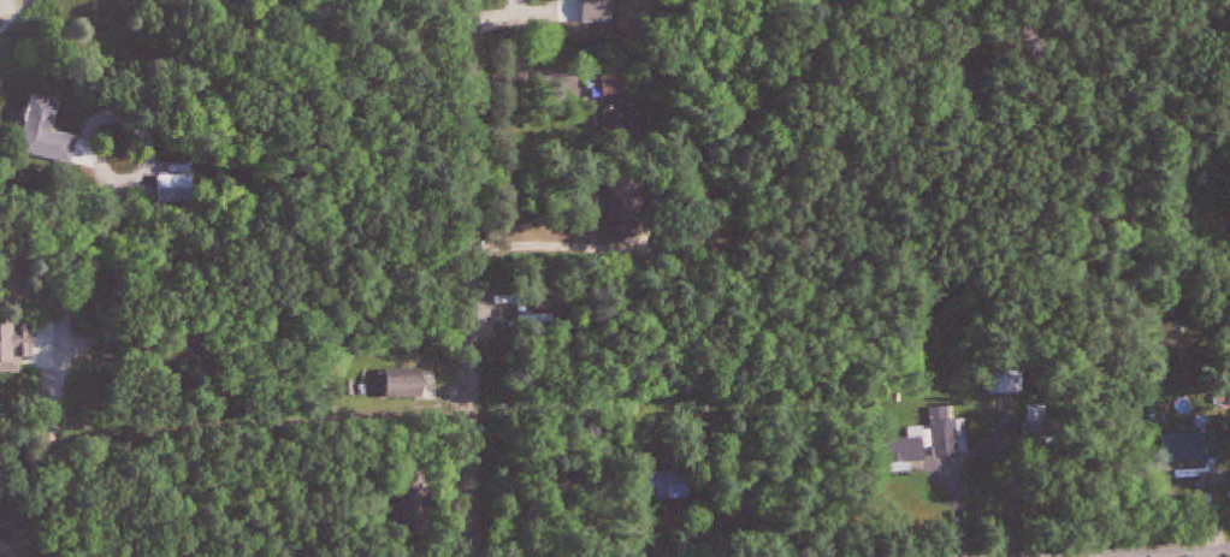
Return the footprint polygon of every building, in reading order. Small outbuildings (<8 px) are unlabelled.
[(608,76),(608,102),(630,102),(630,76),(608,76)] [(66,102),(37,96),(25,154),(54,160),(66,102)] [(634,138),(634,108),(610,108),(610,138),(634,138)] [(644,245),(644,174),(615,174),(615,245),(644,245)] [(26,358),(42,358),(42,326),(0,325),(0,371),(26,372),(26,358)] [(389,400),(435,400),(435,372),(389,372),(389,400)] [(986,396),(1013,396),(1013,374),(986,374),(986,396)] [(967,457),(964,421),(948,422),(947,409),(926,411),(931,461),(967,457)] [(905,431),(905,442),(870,443),(871,467),(921,465),(920,430),(905,431)] [(1156,437),(1156,464),(1210,464),(1210,437),(1156,437)]
